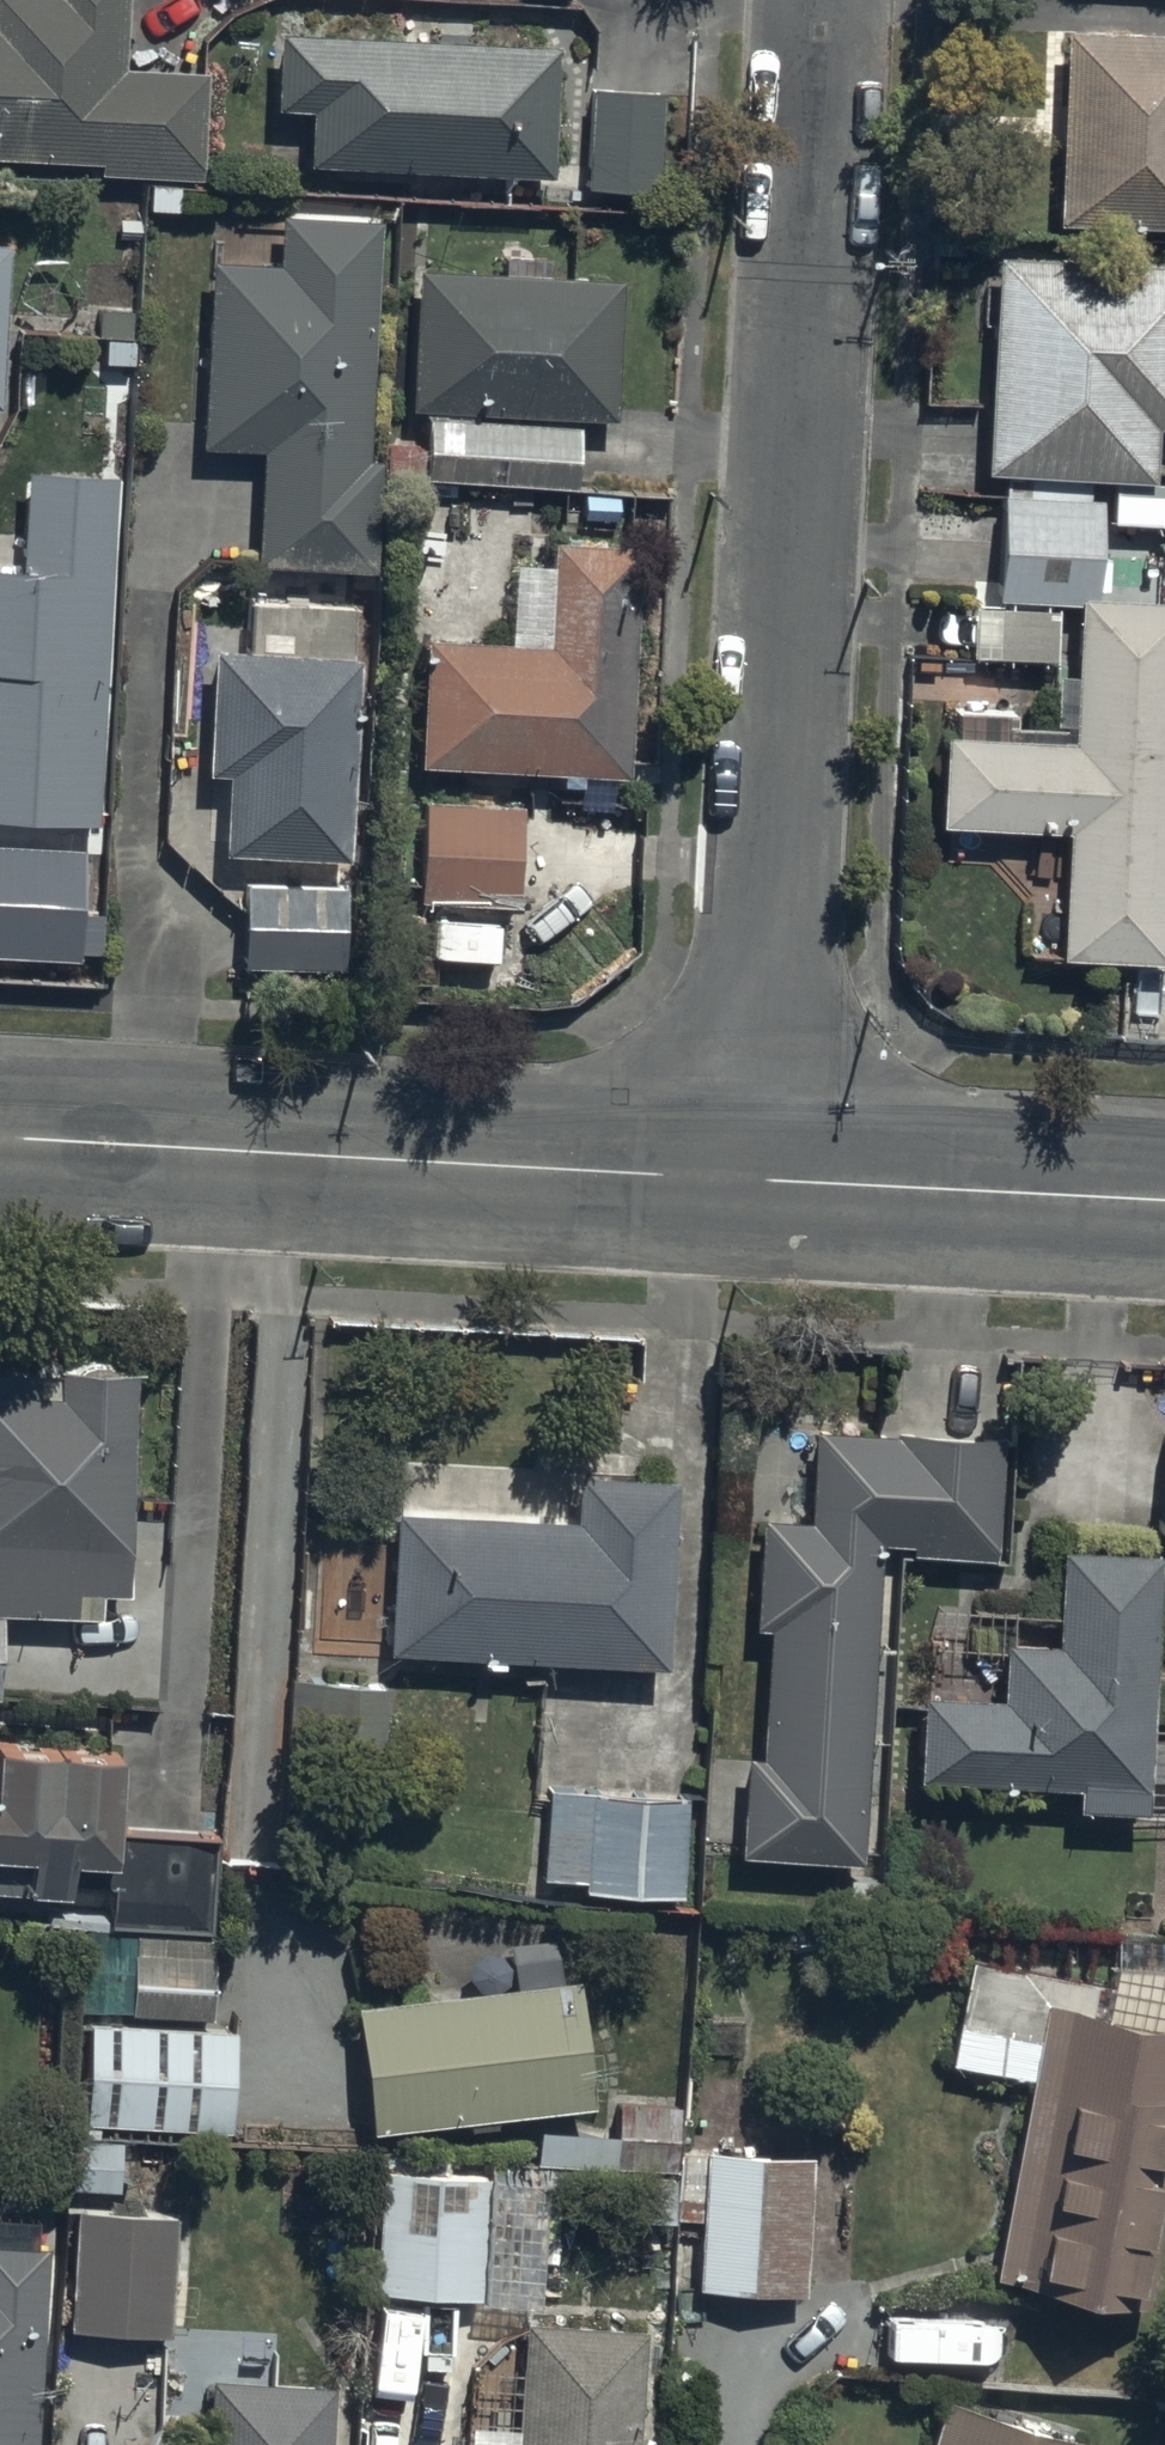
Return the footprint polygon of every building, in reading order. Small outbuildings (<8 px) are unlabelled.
[(94,149),(93,176),(194,177),(196,61),(127,60),(127,0),(0,0),(0,148),(94,149)] [(1164,235),(1164,42),(1073,37),(1063,230),(1164,235)] [(276,166),(558,178),(563,52),(281,40),(276,166)] [(659,82),(582,81),(580,182),(657,184),(659,82)] [(379,578),(387,229),(287,226),(286,270),(212,268),(208,455),(266,456),(263,575),(379,578)] [(0,232),(0,403),(2,403),(10,233),(0,232)] [(992,244),(977,465),(1146,477),(1149,420),(1164,421),(1164,256),(992,244)] [(414,411),(620,422),(627,288),(421,277),(414,411)] [(102,838),(125,480),(30,474),(24,574),(0,572),(0,831),(102,838)] [(1119,499),(1119,542),(1164,543),(1164,500),(1119,499)] [(432,645),(425,773),(629,784),(641,552),(558,548),(552,652),(432,645)] [(1164,971),(1164,612),(1085,608),(1078,745),(949,739),(944,832),(1074,838),(1068,967),(1164,971)] [(989,613),(987,657),(1046,660),(1049,616),(989,613)] [(231,862),(354,869),(365,663),(217,655),(210,780),(235,782),(231,862)] [(518,797),(421,793),(417,898),(514,902),(518,797)] [(0,842),(0,951),(75,954),(80,846),(0,842)] [(343,882),(240,879),(238,956),(341,958),(343,882)] [(124,1374),(0,1372),(0,1591),(121,1593),(124,1374)] [(733,1839),(851,1849),(877,1534),(995,1544),(1005,1421),(768,1402),(733,1839)] [(388,1486),(382,1639),(660,1651),(667,1497),(388,1486)] [(922,1681),(919,1762),(1143,1771),(1152,1538),(1052,1534),(1048,1621),(993,1619),(991,1684),(922,1681)] [(385,1679),(318,1676),(315,1754),(381,1757),(385,1679)] [(110,1825),(114,1742),(0,1737),(0,1883),(110,1886),(109,1920),(215,1922),(217,1828),(110,1825)] [(542,1785),(538,1882),(681,1887),(684,1790),(542,1785)] [(212,1930),(72,1928),(72,2007),(211,2011),(212,1930)] [(345,1986),(361,2117),(590,2088),(574,1958),(345,1986)] [(1144,2287),(1164,2179),(1164,2012),(1043,1988),(991,2258),(1144,2287)] [(231,2024),(88,2018),(84,2119),(227,2125),(231,2024)] [(809,2146),(702,2141),(696,2283),(803,2287),(809,2146)] [(540,2170),(377,2165),(373,2287),(536,2293),(540,2170)] [(176,2211),(74,2205),(67,2324),(170,2330),(176,2211)] [(42,2227),(0,2224),(0,2444),(28,2444),(42,2227)] [(640,2314),(493,2301),(483,2444),(631,2444),(640,2314)] [(328,2369),(208,2363),(204,2444),(324,2444),(328,2369)] [(1089,2430),(938,2383),(919,2444),(1084,2444),(1089,2430)]
